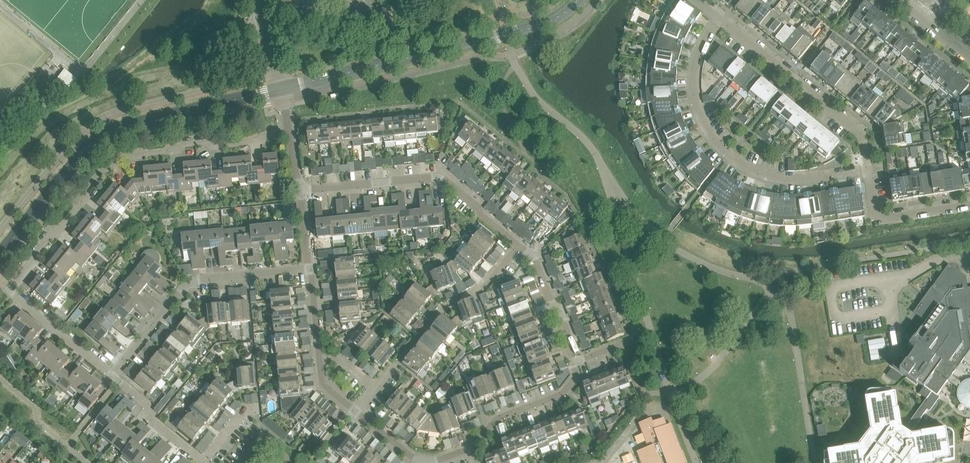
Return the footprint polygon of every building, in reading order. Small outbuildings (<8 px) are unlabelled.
[(683,0),(675,0),(669,8),(692,23),(694,20),(696,22),(701,15),(683,0)] [(755,0),(742,0),(734,9),(738,12),(743,16),(745,13),(755,0)] [(765,5),(758,0),(755,0),(745,13),(743,16),(747,20),(750,22),(765,5)] [(833,1),(830,5),(838,12),(848,0),(834,0),(833,1)] [(862,24),(873,10),(868,6),(870,3),(867,0),(865,2),(859,9),(850,21),(858,28),(862,24)] [(859,9),(865,2),(863,0),(861,0),(856,6),(859,9)] [(758,29),(772,12),(765,5),(750,22),(758,29)] [(766,35),(780,18),(784,14),(776,7),(772,12),(758,29),(766,35)] [(692,23),(669,8),(662,20),(689,34),(692,27),(690,26),(692,23)] [(870,30),(883,13),(880,11),(878,13),(873,10),(862,24),(870,30)] [(877,36),(889,22),(884,18),(886,16),(883,13),(870,30),(877,36)] [(774,42),(788,25),(792,20),(784,14),(780,18),(766,35),(774,42)] [(689,34),(662,20),(656,17),(650,31),(656,33),(682,44),(683,40),(685,41),(689,34)] [(885,43),(899,26),(896,23),(894,26),(889,22),(877,36),(885,43)] [(782,48),(796,31),(788,25),(774,42),(782,48)] [(894,49),(905,35),(900,31),(902,29),(899,26),(885,43),(894,49)] [(792,52),(807,34),(799,27),(796,31),(782,48),(790,54),(792,52)] [(680,47),(682,44),(656,33),(651,47),(680,55),(682,47),(680,47)] [(798,61),(812,44),(815,40),(807,34),(792,52),(790,54),(798,61)] [(901,56),(915,39),(911,36),(909,39),(905,35),(894,49),(901,56)] [(837,36),(834,41),(842,48),(843,47),(846,43),(838,36),(837,36)] [(852,36),(848,41),(853,45),(857,40),(852,36)] [(910,62),(921,48),(916,44),(918,41),(915,39),(901,56),(910,62)] [(861,41),(857,46),(861,50),(865,45),(861,41)] [(846,43),(843,47),(851,53),(854,50),(854,49),(846,43)] [(712,56),(717,50),(711,46),(708,53),(712,56)] [(678,63),(680,55),(651,47),(648,61),(676,66),(676,62),(678,63)] [(716,70),(730,53),(722,47),(708,64),(716,70)] [(917,69),(931,52),(927,49),(925,52),(921,48),(910,62),(917,69)] [(828,49),(810,70),(814,73),(818,77),(820,74),(832,60),(830,58),(832,55),(832,52),(828,49)] [(925,75),(937,61),(932,57),(934,54),(931,52),(917,69),(925,75)] [(725,77),(738,60),(730,53),(716,70),(725,77)] [(862,56),(861,56),(858,60),(866,66),(869,62),(862,56)] [(732,83),(746,66),(738,60),(725,77),(732,83)] [(820,74),(818,77),(823,80),(826,83),(840,66),(832,60),(820,74)] [(675,69),(676,66),(648,61),(646,75),(677,78),(677,69),(675,69)] [(933,82),(947,65),(943,62),(941,65),(937,61),(925,75),(933,82)] [(866,67),(864,69),(872,75),(878,69),(877,68),(870,62),(866,67)] [(941,88),(953,74),(948,70),(950,67),(947,65),(933,82),(941,88)] [(740,89),(754,73),(746,66),(732,83),(740,89)] [(840,66),(826,83),(829,86),(834,90),(836,87),(848,73),(840,66)] [(57,80),(70,90),(79,79),(66,69),(57,80)] [(881,71),(876,76),(881,80),(885,75),(881,71)] [(748,96),(762,79),(754,73),(740,89),(748,96)] [(836,87),(834,90),(839,93),(842,96),(856,79),(848,73),(836,87)] [(949,94),(962,77),(959,75),(957,77),(953,74),(941,88),(949,94)] [(676,86),(677,78),(646,75),(646,90),(674,89),(674,86),(676,86)] [(885,75),(882,79),(888,84),(891,79),(886,75),(885,75)] [(969,87),(964,82),(966,80),(962,77),(949,94),(957,101),(969,94),(969,88),(969,87)] [(756,102),(770,86),(762,79),(748,96),(756,102)] [(856,79),(842,96),(845,99),(850,102),(852,100),(864,86),(856,79)] [(852,100),(850,102),(855,106),(858,109),(872,92),(876,87),(868,81),(864,86),(852,100)] [(764,109),(778,92),(770,86),(756,102),(764,109)] [(872,92),(858,109),(861,112),(866,115),(868,113),(880,98),(884,94),(876,87),(872,92)] [(678,100),(676,92),(674,92),(674,89),(646,90),(640,90),(641,103),(642,105),(648,105),(678,100)] [(902,89),(896,96),(900,99),(906,92),(902,89)] [(957,101),(958,111),(969,110),(969,94),(957,101)] [(778,120),(792,104),(784,97),(770,114),(778,120)] [(868,113),(866,115),(871,119),(874,122),(888,105),(880,98),(868,113)] [(678,112),(677,109),(679,108),(678,100),(648,105),(651,119),(678,112)] [(786,127),(800,110),(792,104),(778,120),(786,127)] [(934,104),(929,108),(930,114),(937,109),(934,104)] [(888,105),(874,122),(877,124),(882,128),(884,127),(895,121),(902,117),(902,116),(902,117),(901,114),(901,113),(900,112),(899,112),(898,112),(897,112),(896,112),(888,105)] [(794,133),(808,117),(800,110),(786,127),(794,133)] [(958,111),(960,122),(969,121),(969,110),(958,111)] [(655,133),(683,122),(681,114),(679,115),(678,112),(651,119),(655,133)] [(444,128),(443,120),(442,117),(441,117),(437,117),(437,115),(426,116),(428,134),(438,133),(438,131),(443,130),(443,131),(444,128)] [(428,134),(426,116),(415,117),(417,135),(428,134)] [(417,140),(417,135),(415,117),(404,118),(406,141),(417,140)] [(745,125),(748,120),(744,117),(740,122),(745,125)] [(802,140),(816,123),(808,117),(794,133),(802,140)] [(406,141),(404,118),(393,119),(395,142),(406,141)] [(395,142),(393,119),(383,120),(385,141),(385,143),(395,142)] [(385,141),(383,120),(372,121),(373,139),(380,139),(381,142),(385,141)] [(373,139),(372,121),(361,122),(363,141),(373,139)] [(467,143),(478,129),(470,122),(468,124),(465,121),(460,125),(457,130),(456,132),(460,135),(459,137),(467,143)] [(884,127),(882,128),(883,134),(883,138),(905,135),(903,124),(897,125),(895,121),(884,127)] [(960,122),(961,131),(969,130),(969,121),(960,122)] [(363,141),(361,122),(350,123),(352,142),(363,141)] [(661,146),(686,133),(684,130),(686,130),(683,122),(655,133),(661,146)] [(352,142),(350,123),(339,125),(341,143),(352,142)] [(810,146),(824,129),(816,123),(802,140),(810,146)] [(341,143),(339,125),(328,126),(330,144),(341,143)] [(330,144),(328,126),(317,127),(320,145),(330,144)] [(320,145),(317,127),(307,128),(309,146),(320,145)] [(475,150),(487,136),(478,129),(467,143),(475,150)] [(818,152),(832,136),(824,129),(810,146),(818,152)] [(961,131),(957,132),(958,142),(963,141),(969,140),(969,130),(961,131)] [(762,139),(766,135),(762,131),(758,136),(762,139)] [(668,158),(668,159),(694,142),(689,135),(687,137),(686,133),(661,146),(662,147),(660,148),(666,159),(668,158)] [(905,135),(883,138),(884,142),(885,149),(888,149),(907,146),(912,145),(911,134),(905,135)] [(767,143),(771,138),(766,135),(762,139),(767,143)] [(484,157),(495,142),(487,136),(475,150),(484,157)] [(826,159),(836,147),(839,142),(832,136),(818,152),(826,159)] [(492,164),(503,149),(495,142),(484,157),(492,164)] [(677,170),(698,153),(696,150),(698,149),(694,142),(668,159),(677,170)] [(778,152),(782,148),(778,144),(774,149),(778,152)] [(843,153),(836,147),(831,154),(837,158),(843,153)] [(782,156),(786,151),(782,148),(778,152),(782,156)] [(500,170),(512,156),(503,149),(492,164),(500,170)] [(904,149),(897,150),(899,157),(905,156),(904,149)] [(686,181),(708,160),(702,154),(701,156),(698,153),(677,170),(686,181)] [(280,175),(278,155),(263,156),(264,169),(259,169),(260,184),(272,183),(271,176),(280,175)] [(514,173),(518,167),(521,164),(512,156),(500,170),(509,177),(513,172),(514,173)] [(260,184),(259,169),(253,170),(252,158),(238,159),(239,179),(247,178),(248,185),(260,184)] [(239,179),(238,159),(224,160),(225,173),(219,173),(220,188),(232,187),(232,179),(239,179)] [(697,191),(715,170),(712,167),(714,166),(708,160),(686,181),(697,191)] [(219,173),(213,174),(212,162),(198,163),(200,183),(200,189),(208,188),(208,189),(220,188),(219,173)] [(200,183),(198,163),(184,164),(185,177),(179,177),(181,192),(193,191),(192,184),(200,183)] [(456,175),(462,167),(457,163),(455,165),(451,170),(450,171),(456,175)] [(161,192),(168,191),(168,193),(181,192),(179,177),(173,178),(172,166),(158,167),(161,192)] [(132,182),(141,196),(153,195),(153,193),(161,192),(158,167),(144,168),(145,180),(132,182)] [(510,193),(526,174),(518,167),(514,173),(513,172),(509,177),(502,186),(510,193)] [(964,191),(964,188),(962,177),(961,169),(950,171),(954,192),(964,191)] [(924,197),(920,175),(919,170),(909,171),(914,199),(924,197)] [(914,199),(909,171),(899,173),(904,200),(914,199)] [(954,192),(950,171),(940,172),(944,194),(954,192)] [(944,194),(940,172),(930,174),(934,196),(944,194)] [(904,200),(899,173),(889,174),(893,202),(904,200)] [(510,193),(519,200),(523,195),(534,181),(526,174),(510,193)] [(715,204),(731,179),(725,175),(724,176),(720,174),(703,196),(715,204)] [(934,196),(930,174),(920,175),(924,197),(934,196)] [(473,189),(479,181),(474,177),(472,179),(468,183),(467,184),(473,189)] [(728,212),(740,187),(737,185),(738,184),(731,179),(715,204),(728,212)] [(478,193),(479,192),(482,188),(484,185),(479,181),(473,189),(478,193)] [(531,201),(543,187),(534,181),(523,195),(531,201)] [(106,194),(125,209),(129,203),(133,206),(141,196),(132,182),(125,191),(115,184),(106,194)] [(540,208),(551,194),(543,187),(531,201),(540,208)] [(741,218),(752,190),(744,187),(743,189),(740,187),(728,212),(741,218)] [(865,217),(860,190),(857,190),(856,188),(847,190),(852,219),(865,217)] [(755,222),(762,195),(759,194),(759,192),(752,190),(741,218),(743,218),(755,222)] [(852,219),(847,190),(837,191),(837,193),(833,194),(838,221),(852,219)] [(429,228),(425,191),(419,192),(421,211),(413,212),(415,229),(429,228)] [(443,227),(442,209),(434,209),(432,191),(425,191),(429,228),(443,227)] [(838,221),(833,194),(831,195),(830,192),(820,194),(825,223),(838,221)] [(103,218),(115,227),(123,218),(121,216),(126,210),(125,209),(106,194),(97,205),(107,213),(103,218)] [(407,212),(405,194),(398,194),(398,201),(399,208),(401,230),(401,231),(415,229),(413,212),(407,212)] [(544,220),(560,201),(551,194),(540,208),(536,214),(544,220)] [(769,225),(774,195),(765,194),(765,196),(762,195),(755,222),(769,225)] [(825,223),(820,194),(811,195),(811,198),(808,198),(812,225),(825,223)] [(783,227),(785,199),(781,199),(782,197),(774,195),(769,225),(783,227)] [(812,225),(808,198),(804,198),(804,196),(796,197),(798,227),(812,225)] [(374,232),(372,211),(371,204),(370,197),(364,198),(366,217),(357,217),(359,235),(375,233),(374,232)] [(798,227),(796,197),(788,197),(788,199),(785,199),(783,227),(798,227)] [(443,199),(435,200),(436,207),(444,207),(443,199)] [(345,236),(342,200),(336,201),(338,219),(330,220),(332,238),(345,236)] [(351,218),(349,200),(342,200),(345,236),(359,235),(357,217),(351,218)] [(574,215),(567,209),(568,208),(560,201),(544,220),(548,223),(552,218),(557,222),(561,226),(574,215)] [(332,238),(330,220),(323,221),(321,202),(315,203),(318,239),(332,238)] [(401,230),(399,208),(385,210),(388,231),(401,230)] [(388,231),(385,210),(372,211),(374,232),(388,231)] [(115,227),(103,218),(100,222),(90,215),(82,226),(97,238),(102,232),(107,237),(115,227)] [(279,226),(282,261),(289,260),(287,242),(295,241),(293,224),(292,218),(278,220),(279,226)] [(473,237),(490,251),(496,243),(491,240),(494,236),(480,224),(477,228),(477,232),(473,237)] [(92,244),(97,238),(82,226),(73,236),(82,244),(78,248),(90,258),(98,249),(92,244)] [(282,261),(279,226),(265,227),(267,244),(274,243),(276,261),(282,261)] [(585,245),(581,235),(579,236),(576,226),(564,235),(566,241),(564,242),(568,252),(585,245)] [(261,263),(259,245),(267,244),(265,227),(250,229),(251,230),(254,250),(254,258),(255,264),(261,263)] [(226,253),(224,233),(224,232),(223,229),(208,230),(209,233),(211,249),(218,249),(220,267),(227,267),(227,260),(226,253)] [(254,250),(251,230),(237,231),(239,252),(254,250)] [(237,231),(224,232),(224,233),(226,253),(239,252),(237,231)] [(206,269),(204,250),(211,249),(209,233),(194,234),(198,269),(206,269)] [(198,269),(194,234),(181,235),(183,252),(191,251),(193,270),(198,269)] [(468,248),(482,258),(483,257),(484,258),(490,251),(473,237),(472,237),(471,237),(467,241),(466,244),(469,246),(468,248)] [(589,256),(585,245),(568,252),(572,262),(589,256)] [(90,258),(78,248),(74,253),(65,246),(56,257),(72,269),(77,263),(82,268),(90,258)] [(482,258),(468,248),(467,249),(466,248),(460,256),(476,268),(482,261),(480,260),(482,258)] [(156,274),(161,268),(159,266),(160,264),(160,262),(160,260),(160,258),(160,256),(159,255),(157,253),(156,252),(154,251),(152,251),(150,251),(148,251),(146,252),(144,253),(143,255),(142,256),(142,258),(141,260),(141,261),(142,263),(142,264),(139,268),(167,291),(171,286),(156,274)] [(476,268),(460,256),(455,262),(453,261),(450,263),(456,272),(462,269),(470,275),(476,268)] [(593,266),(589,256),(572,262),(568,263),(572,274),(575,272),(593,266)] [(67,275),(72,269),(56,257),(47,267),(57,275),(53,280),(65,289),(72,280),(67,275)] [(359,265),(358,260),(357,258),(335,260),(336,270),(355,268),(358,267),(359,265)] [(455,286),(451,275),(456,272),(450,263),(447,265),(448,267),(439,271),(447,289),(455,286)] [(951,460),(951,459),(950,457),(949,450),(949,446),(951,446),(952,446),(953,443),(953,437),(952,435),(952,434),(951,433),(950,433),(950,432),(949,432),(948,432),(946,432),(921,436),(911,438),(910,437),(909,436),(927,410),(928,410),(933,404),(932,403),(935,399),(937,396),(948,381),(953,385),(958,388),(960,390),(960,392),(960,393),(960,394),(960,396),(960,397),(960,398),(961,400),(962,401),(963,403),(964,404),(965,405),(966,405),(968,406),(969,406),(969,383),(968,383),(966,384),(964,385),(962,383),(953,377),(952,376),(955,371),(969,351),(969,343),(968,332),(969,332),(969,288),(968,288),(963,289),(961,289),(954,291),(954,289),(953,288),(955,287),(962,285),(961,273),(949,265),(930,291),(926,296),(923,300),(914,313),(923,320),(922,322),(915,331),(919,333),(914,340),(909,346),(911,348),(906,355),(903,360),(900,358),(893,367),(903,375),(916,385),(918,383),(924,387),(919,393),(927,399),(917,412),(916,412),(912,418),(912,419),(908,426),(900,427),(895,392),(878,392),(872,392),(870,393),(869,394),(868,395),(867,395),(867,396),(867,397),(866,398),(867,399),(869,417),(872,431),(871,432),(860,448),(828,453),(828,454),(829,457),(830,462),(934,462),(951,460)] [(596,276),(596,275),(593,266),(575,272),(579,283),(584,281),(584,280),(596,276)] [(167,291),(139,268),(130,279),(143,290),(148,284),(163,296),(167,291)] [(356,277),(355,268),(336,270),(337,279),(338,279),(338,281),(355,279),(355,278),(356,277)] [(447,289),(439,271),(431,274),(435,283),(430,286),(437,296),(439,294),(438,292),(447,289)] [(605,284),(601,274),(601,273),(596,275),(596,276),(584,280),(584,281),(588,291),(605,284)] [(65,289),(53,280),(49,284),(40,276),(31,288),(46,300),(52,294),(57,298),(65,289)] [(153,307),(139,296),(143,290),(130,279),(121,290),(122,291),(149,313),(153,307)] [(357,290),(356,280),(355,280),(355,279),(338,281),(338,282),(337,282),(338,292),(357,290)] [(498,289),(501,298),(522,290),(519,281),(498,289)] [(437,296),(430,286),(425,291),(416,284),(410,291),(426,304),(432,297),(433,298),(437,296)] [(609,295),(605,284),(588,291),(591,301),(609,295)] [(291,299),(290,290),(270,292),(271,301),(291,299)] [(358,299),(357,290),(338,292),(339,301),(340,301),(340,303),(357,301),(357,299),(358,299)] [(525,298),(522,290),(501,298),(504,306),(525,298)] [(149,313),(122,291),(113,301),(130,314),(135,308),(145,317),(149,313)] [(426,304),(410,291),(404,298),(406,299),(405,301),(418,312),(419,311),(420,311),(426,304)] [(486,293),(481,295),(484,303),(490,300),(486,293)] [(613,305),(609,295),(591,301),(595,311),(613,305)] [(484,315),(479,303),(477,304),(474,298),(466,301),(473,320),(475,325),(485,321),(483,316),(484,315)] [(525,298),(504,306),(503,307),(506,315),(510,314),(529,307),(525,298)] [(190,299),(184,304),(188,310),(195,305),(190,299)] [(292,308),(291,299),(271,301),(272,310),(274,310),(274,311),(291,310),(291,308),(292,308)] [(113,301),(105,311),(105,312),(127,330),(132,334),(136,329),(125,320),(130,314),(113,301)] [(340,314),(359,312),(363,311),(362,302),(357,302),(357,301),(340,303),(341,304),(339,304),(340,314)] [(418,312),(405,301),(404,302),(402,301),(397,308),(412,321),(418,314),(417,313),(418,312)] [(473,320),(466,301),(457,305),(460,315),(456,319),(462,327),(465,325),(464,323),(473,320)] [(250,322),(248,302),(239,303),(241,323),(250,322)] [(241,323),(239,303),(230,303),(230,305),(228,305),(231,322),(232,322),(232,323),(241,323)] [(231,322),(228,305),(227,305),(226,304),(217,305),(220,325),(229,324),(229,322),(231,322)] [(220,325),(217,305),(208,306),(208,316),(203,319),(209,329),(211,328),(211,326),(220,325)] [(616,315),(613,305),(595,311),(599,321),(616,315)] [(531,316),(532,316),(529,307),(510,314),(513,322),(510,323),(511,325),(515,324),(531,318),(531,316)] [(412,321),(397,308),(391,316),(406,328),(412,321)] [(68,317),(60,310),(55,316),(64,323),(68,317)] [(294,321),(293,312),(291,312),(291,310),(274,311),(274,313),(272,313),(273,323),(294,321)] [(127,330),(105,312),(105,311),(104,311),(95,322),(108,333),(113,327),(128,339),(132,334),(127,330)] [(33,321),(22,312),(14,321),(9,317),(0,328),(0,329),(9,337),(14,331),(21,336),(33,321)] [(360,321),(359,312),(340,314),(341,323),(351,322),(353,327),(363,322),(362,321),(360,321)] [(462,327),(456,319),(451,322),(443,315),(437,323),(452,335),(458,328),(460,330),(462,327)] [(620,325),(616,315),(599,321),(603,331),(620,325)] [(209,329),(203,319),(197,322),(189,316),(184,323),(201,339),(209,329)] [(537,328),(533,319),(532,319),(531,318),(515,324),(516,325),(514,326),(518,335),(537,328)] [(36,339),(44,330),(33,321),(21,336),(27,341),(22,347),(31,354),(37,348),(41,343),(36,339)] [(294,330),(294,321),(273,323),(270,323),(271,333),(276,332),(276,334),(293,332),(293,330),(294,330)] [(118,350),(104,338),(108,333),(95,322),(86,333),(114,356),(118,350)] [(358,348),(371,332),(364,327),(366,325),(363,322),(353,327),(357,334),(351,342),(358,348)] [(201,339),(184,323),(177,331),(179,332),(178,333),(195,347),(201,339)] [(452,335),(437,323),(431,330),(432,331),(431,332),(444,343),(445,342),(446,343),(452,335)] [(624,335),(620,325),(603,331),(607,341),(624,335)] [(540,336),(537,328),(518,335),(521,344),(523,343),(523,345),(539,338),(538,337),(540,336)] [(164,336),(158,331),(156,334),(162,339),(164,336)] [(296,343),(295,334),(293,334),(293,332),(276,334),(276,336),(274,336),(275,345),(296,343)] [(368,354),(379,340),(377,339),(378,338),(371,332),(358,348),(365,354),(366,352),(368,354)] [(423,340),(438,352),(442,356),(448,348),(443,344),(444,343),(431,332),(430,334),(429,333),(423,340)] [(195,347),(178,333),(177,334),(175,333),(170,340),(185,353),(191,346),(194,348),(195,347)] [(517,345),(517,347),(521,357),(525,355),(545,348),(541,340),(540,340),(539,338),(523,345),(523,343),(521,344),(517,345)] [(879,348),(886,348),(886,338),(870,340),(871,360),(880,359),(879,348)] [(185,353),(170,340),(163,348),(164,349),(163,350),(177,361),(178,360),(179,361),(185,353)] [(376,361),(388,346),(380,340),(380,341),(379,340),(368,354),(369,355),(368,356),(376,361)] [(438,352),(423,340),(417,347),(418,348),(417,349),(430,360),(431,359),(432,360),(438,352)] [(47,367),(59,351),(49,343),(41,352),(37,348),(31,354),(27,359),(36,367),(41,362),(47,367)] [(297,353),(296,343),(275,345),(272,346),(273,355),(278,355),(278,356),(296,354),(295,353),(297,353)] [(516,345),(505,349),(509,360),(520,356),(516,345)] [(383,367),(395,352),(388,346),(376,361),(383,367)] [(548,357),(545,348),(525,355),(529,365),(530,364),(531,365),(547,359),(547,358),(548,357)] [(429,361),(430,360),(417,349),(416,351),(415,350),(409,357),(424,369),(427,372),(429,369),(428,364),(430,362),(429,361)] [(176,362),(177,361),(163,350),(162,351),(161,351),(156,357),(171,370),(175,373),(180,366),(176,362)] [(67,373),(63,369),(70,360),(59,351),(47,367),(47,369),(50,372),(52,371),(53,372),(46,379),(47,382),(55,388),(58,385),(67,373)] [(298,365),(297,356),(296,356),(296,354),(278,356),(279,358),(277,358),(278,367),(298,365)] [(171,370),(156,357),(149,365),(151,366),(150,367),(163,379),(164,377),(165,378),(171,370)] [(424,369),(409,357),(403,364),(418,377),(424,369)] [(552,369),(549,360),(548,361),(547,359),(531,365),(531,367),(530,367),(533,376),(552,369)] [(245,369),(248,389),(257,388),(255,363),(245,364),(245,369)] [(515,387),(506,363),(496,367),(498,372),(505,390),(515,387)] [(137,370),(131,365),(128,369),(134,374),(137,370)] [(299,374),(298,365),(278,367),(279,377),(280,376),(281,378),(298,376),(298,374),(299,374)] [(163,379),(150,367),(149,369),(147,367),(142,374),(157,388),(163,381),(162,380),(163,379)] [(629,385),(623,367),(614,371),(620,388),(629,385)] [(78,392),(90,377),(80,368),(72,377),(67,373),(58,385),(67,393),(72,387),(78,392)] [(248,389),(245,369),(236,369),(237,379),(232,382),(238,393),(239,392),(239,389),(248,389)] [(556,378),(552,369),(533,376),(537,385),(556,378)] [(888,375),(897,382),(902,376),(892,369),(888,375)] [(620,388),(614,371),(604,375),(610,392),(620,388)] [(505,390),(498,372),(489,375),(489,376),(488,377),(494,393),(495,393),(496,394),(505,390)] [(157,388),(142,374),(135,382),(151,395),(157,388)] [(610,392),(604,375),(594,379),(600,396),(610,392)] [(300,386),(299,377),(298,377),(298,376),(281,378),(281,380),(279,380),(280,389),(300,386)] [(494,393),(488,377),(486,377),(486,376),(478,379),(486,398),(493,395),(492,394),(494,393)] [(94,395),(101,386),(90,377),(78,392),(75,396),(80,401),(79,402),(89,411),(99,399),(94,395)] [(519,381),(522,390),(534,386),(531,377),(519,381)] [(238,393),(232,382),(225,386),(218,379),(212,387),(228,399),(233,393),(235,394),(238,393)] [(486,398),(478,379),(468,383),(469,384),(467,385),(474,401),(475,401),(476,401),(486,398)] [(600,396),(594,379),(582,383),(591,406),(602,402),(600,396)] [(474,401),(467,385),(465,386),(468,394),(461,396),(468,415),(476,412),(472,402),(474,401)] [(280,389),(282,410),(304,397),(304,396),(301,396),(300,386),(280,389)] [(228,399),(212,387),(206,394),(207,395),(206,396),(220,407),(221,406),(221,407),(228,399)] [(393,412),(405,396),(398,390),(385,406),(393,412)] [(220,407),(206,396),(201,391),(194,400),(198,403),(214,416),(219,409),(220,407)] [(160,413),(172,398),(167,394),(155,410),(160,413)] [(402,418),(413,404),(412,403),(413,402),(405,396),(393,412),(400,418),(401,417),(402,418)] [(468,415),(461,396),(451,400),(452,402),(450,402),(457,418),(458,418),(459,419),(468,415)] [(175,397),(170,406),(176,410),(182,402),(175,397)] [(282,410),(298,423),(311,408),(304,402),(306,400),(304,397),(282,410)] [(116,420),(127,407),(131,402),(125,398),(113,413),(107,408),(96,421),(107,430),(115,419),(116,420)] [(132,411),(136,406),(131,402),(127,407),(132,411)] [(457,418),(450,402),(449,403),(452,411),(444,414),(451,432),(459,429),(455,419),(457,418)] [(214,416),(198,403),(192,411),(193,412),(192,414),(206,425),(207,423),(207,424),(214,416)] [(410,426),(423,410),(415,404),(414,405),(413,404),(402,418),(403,419),(403,420),(410,426)] [(305,429),(318,413),(311,408),(298,423),(305,429)] [(588,426),(582,409),(572,413),(579,430),(588,426)] [(418,430),(430,432),(433,415),(430,414),(429,415),(423,410),(410,426),(417,431),(418,430)] [(313,435),(325,419),(318,413),(305,429),(313,435)] [(579,430),(572,413),(562,416),(569,434),(579,430)] [(206,425),(192,414),(191,415),(190,414),(185,421),(200,433),(205,427),(205,426),(206,425)] [(441,434),(442,436),(451,432),(444,414),(435,417),(434,415),(433,415),(430,432),(441,434)] [(569,434),(562,416),(553,420),(561,442),(570,438),(569,434)] [(113,444),(126,428),(116,420),(115,419),(107,430),(102,436),(113,444)] [(330,431),(328,430),(332,425),(325,419),(313,435),(319,441),(321,442),(330,431)] [(671,425),(666,426),(664,419),(653,423),(651,419),(639,424),(649,448),(638,452),(642,462),(686,462),(671,425)] [(561,442),(553,420),(542,424),(550,446),(561,442)] [(200,433),(185,421),(178,429),(194,441),(200,433)] [(142,431),(146,426),(141,422),(137,427),(142,431)] [(550,446),(542,424),(532,428),(539,448),(540,450),(550,446)] [(151,431),(146,426),(142,431),(137,437),(124,454),(123,453),(120,458),(127,462),(133,462),(144,450),(139,446),(151,431)] [(124,454),(137,437),(126,428),(113,444),(123,453),(124,454)] [(532,428),(522,432),(529,452),(539,448),(532,428)] [(530,454),(529,452),(522,432),(512,436),(520,458),(530,454)] [(215,440),(208,435),(206,438),(212,443),(215,440)] [(290,445),(294,440),(288,436),(284,441),(290,445)] [(520,458),(512,436),(501,440),(504,449),(505,453),(506,453),(509,462),(520,458)] [(342,458),(355,442),(349,437),(345,442),(340,438),(332,448),(336,452),(336,453),(342,458)] [(167,444),(162,440),(150,455),(144,450),(133,462),(152,462),(167,444)] [(363,451),(363,450),(363,449),(355,442),(342,458),(349,462),(353,462),(363,451)] [(172,448),(167,444),(152,462),(161,462),(172,448)] [(509,462),(506,453),(505,453),(504,449),(494,453),(498,462),(510,462),(509,462)] [(373,457),(366,451),(365,452),(363,451),(353,462),(368,462),(373,457)] [(494,453),(484,456),(486,462),(498,462),(494,453)] [(12,462),(13,461),(6,455),(3,458),(0,456),(0,462),(12,462)]
